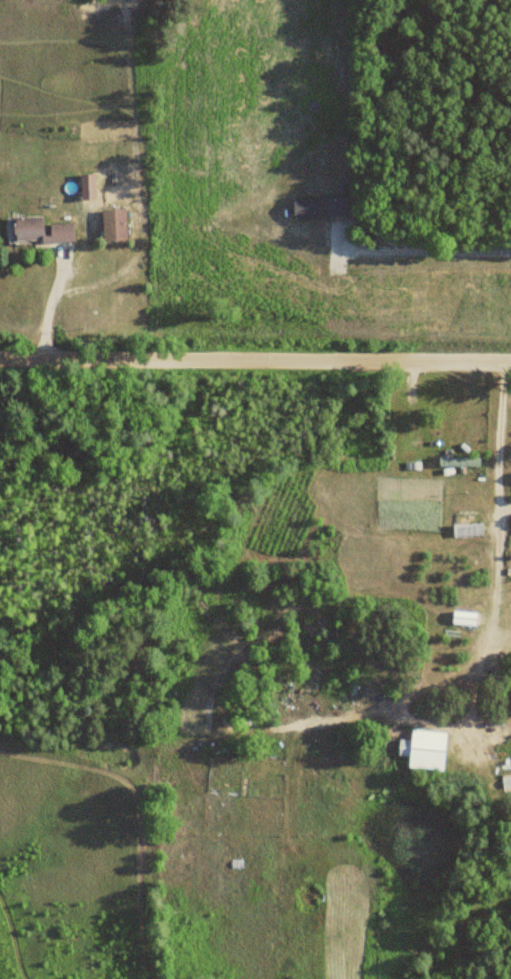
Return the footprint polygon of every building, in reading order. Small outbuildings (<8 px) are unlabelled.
[(100,210),(100,241),(125,241),(125,210),(100,210)] [(73,224),(41,224),(41,217),(8,218),(9,242),(73,242),(73,224)] [(439,467),(483,467),(483,458),(439,458),(439,467)] [(453,526),(453,536),(480,536),(480,513),(459,513),(459,526),(453,526)] [(451,626),(479,626),(479,612),(451,612),(451,626)] [(443,772),(446,732),(410,730),(409,741),(398,740),(397,757),(406,757),(406,769),(443,772)]
